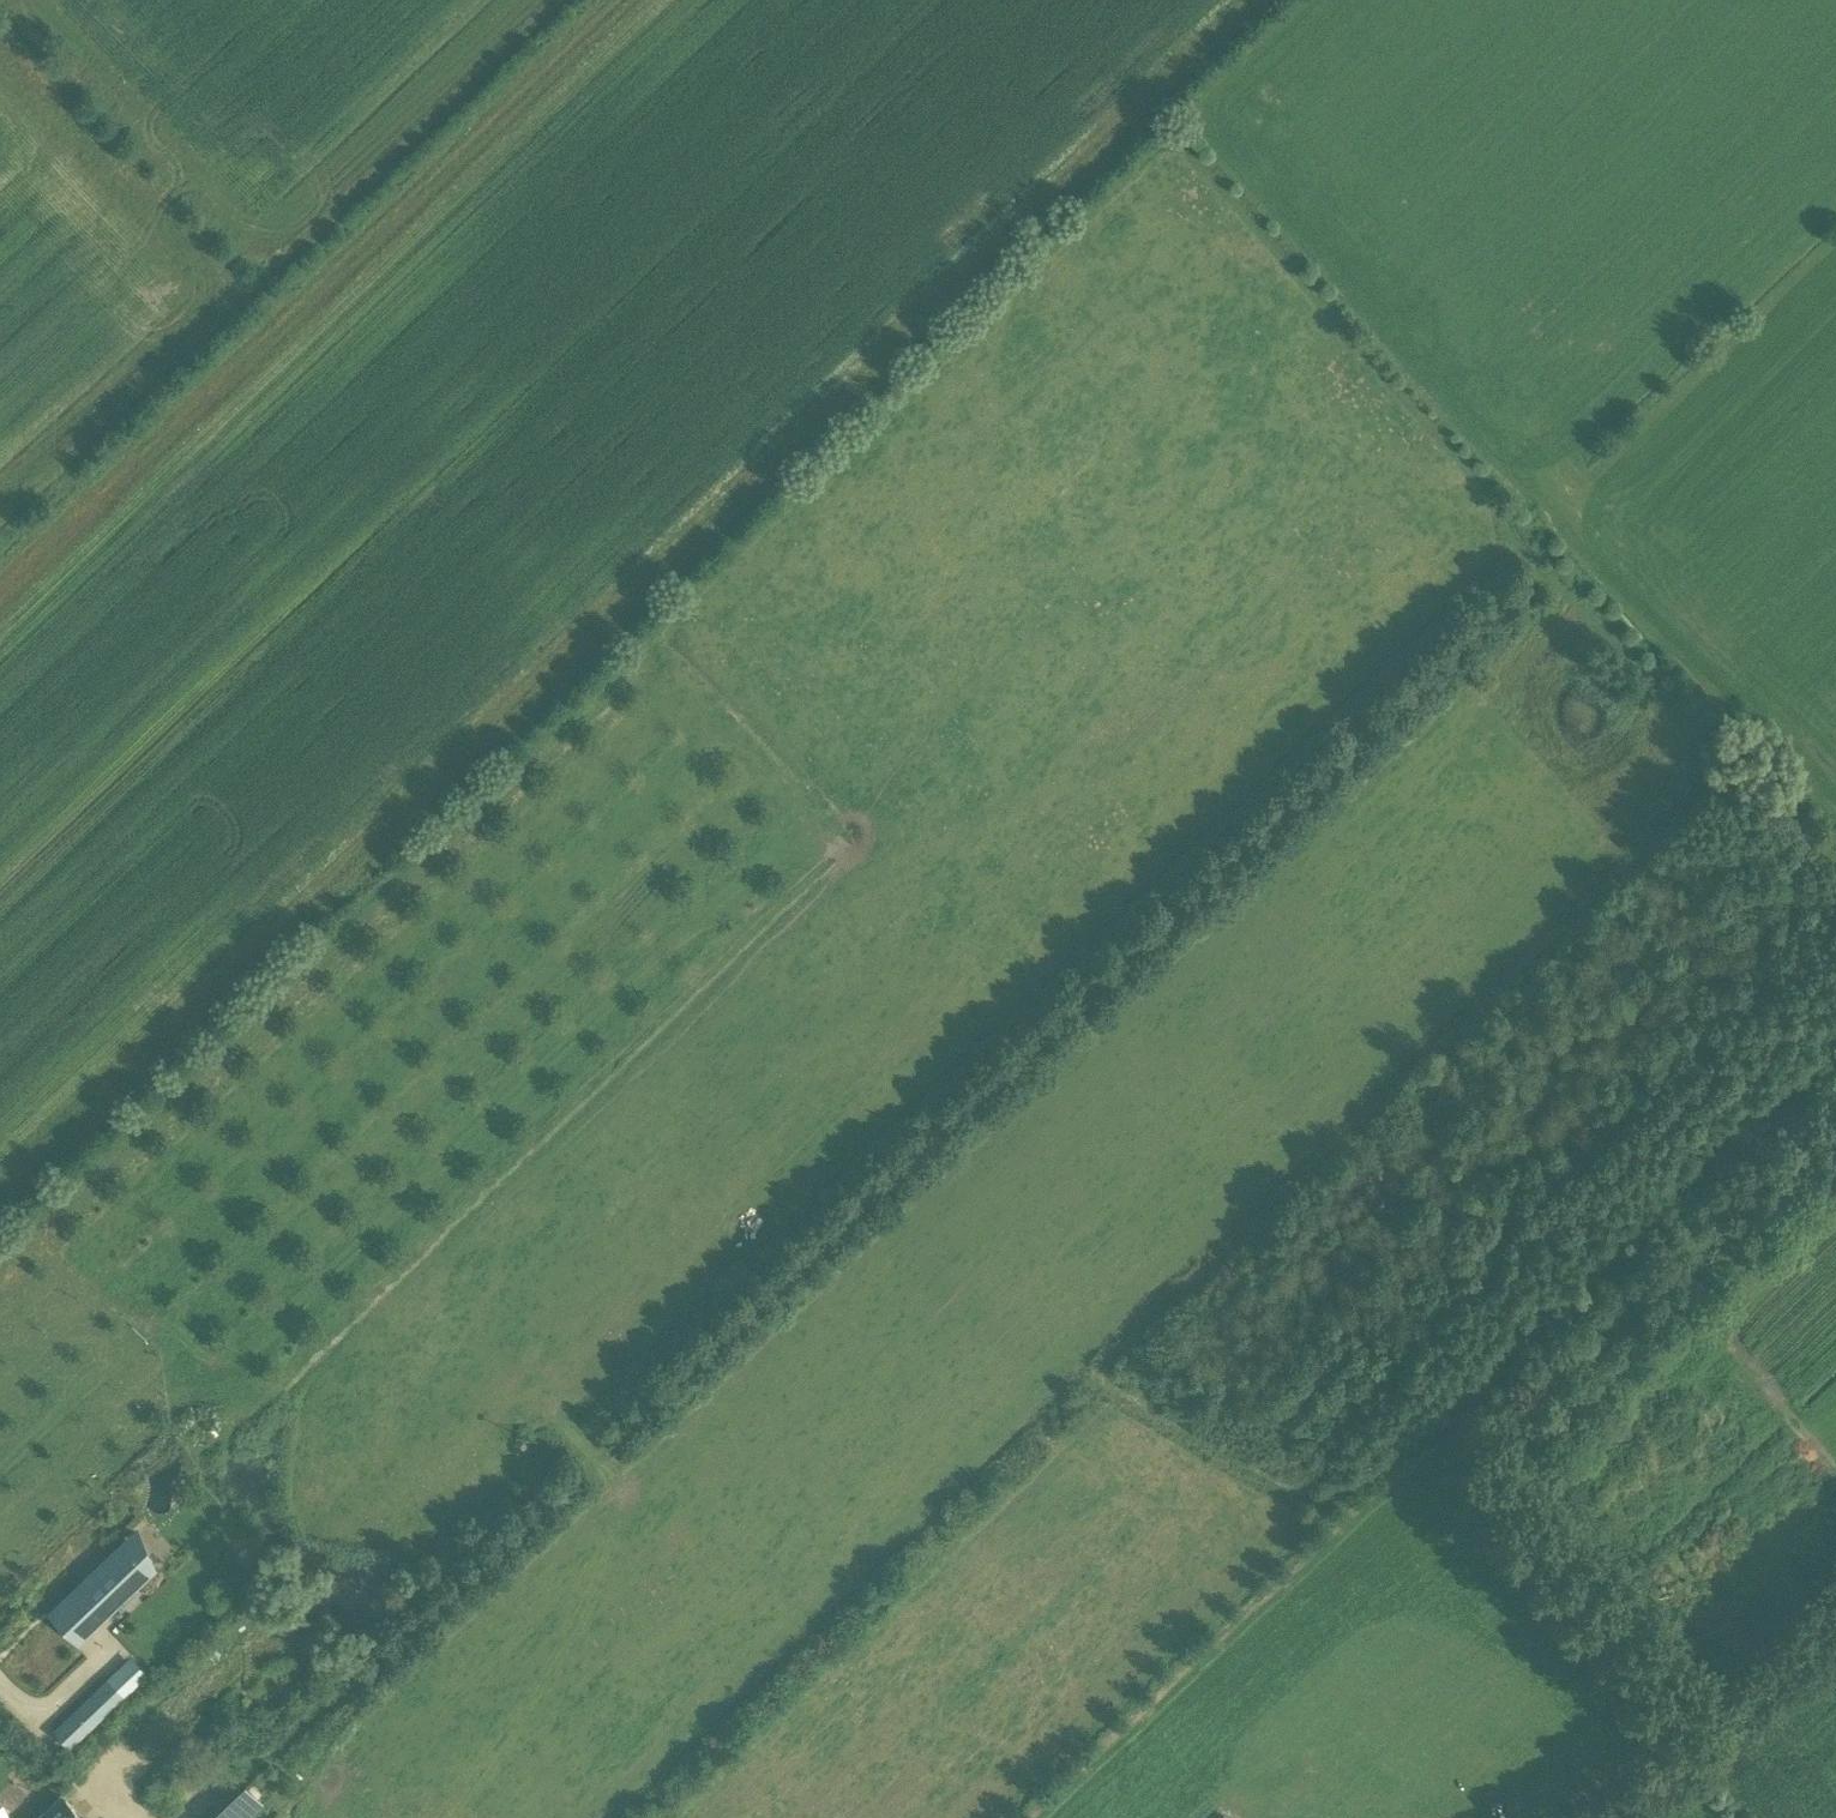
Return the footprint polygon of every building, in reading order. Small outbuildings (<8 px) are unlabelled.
[(128,1540),(52,1612),(77,1638),(117,1600),(122,1606),(136,1592),(131,1587),(153,1566),(128,1540)] [(101,1688),(56,1731),(69,1745),(114,1702),(113,1701),(111,1703),(99,1691),(101,1689),(101,1688)] [(264,1802),(247,1784),(211,1817),(247,1817),(264,1802)] [(61,1794),(37,1817),(83,1817),(61,1794)]
